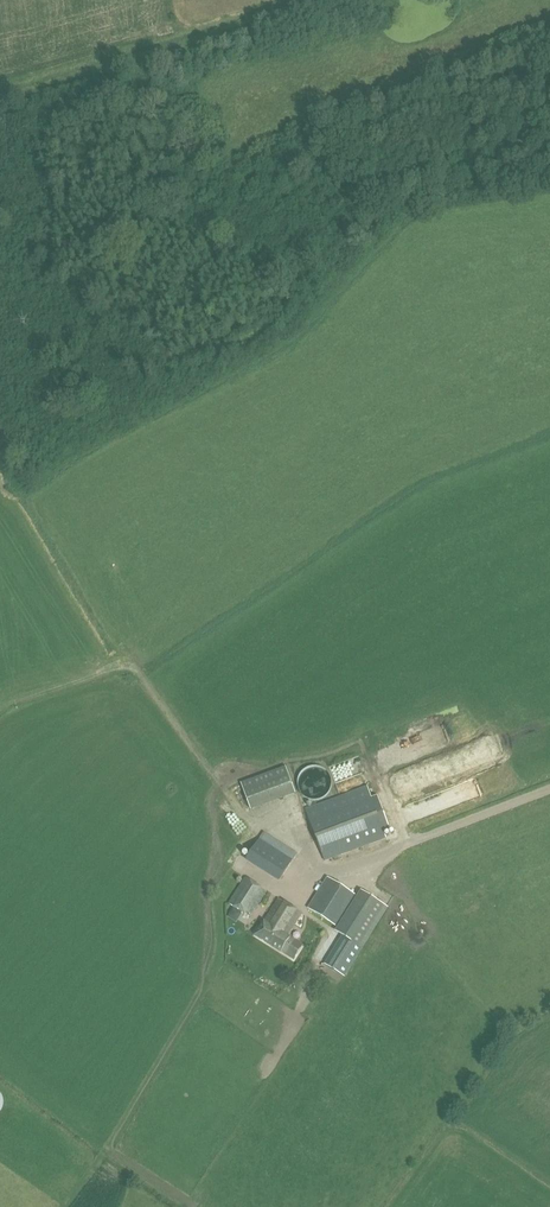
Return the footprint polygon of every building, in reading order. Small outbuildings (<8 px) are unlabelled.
[(439,775),(482,762),(478,747),(428,762),(431,771),(437,770),(439,775)] [(299,788),(299,790),(300,791),(301,792),(302,794),(302,795),(304,796),(305,797),(306,798),(307,798),(309,799),(310,800),(311,800),(313,800),(316,800),(317,800),(319,800),(320,799),(322,799),(323,798),(324,798),(325,797),(327,796),(328,795),(329,794),(329,792),(330,791),(331,790),(331,788),(332,787),(332,786),(332,784),(332,783),(332,781),(332,780),(332,778),(331,777),(330,775),(330,774),(329,773),(328,772),(327,771),(326,770),(324,769),(323,768),(322,767),(320,767),(319,766),(317,766),(316,766),(314,766),(313,766),(311,766),(310,767),(309,767),(306,769),(305,769),(303,770),(302,771),(301,773),(301,774),(300,775),(299,777),(299,778),(298,779),(298,781),(298,782),(298,784),(298,785),(298,787),(299,788)] [(241,783),(251,810),(296,794),(286,767),(241,783)] [(469,785),(412,805),(416,817),(473,797),(469,785)] [(306,810),(325,861),(386,838),(384,832),(390,829),(378,796),(372,799),(367,787),(306,810)] [(247,859),(280,880),(297,853),(264,832),(259,840),(247,859)] [(355,891),(331,875),(309,909),(334,925),(355,891)] [(229,904),(250,917),(267,891),(246,878),(229,904)] [(326,964),(340,973),(357,945),(362,948),(388,907),(368,894),(342,936),(343,936),(326,964)] [(282,952),(294,960),(303,946),(291,938),(291,937),(288,936),(302,914),(279,899),(264,921),(255,936),(281,952),(282,952)]
